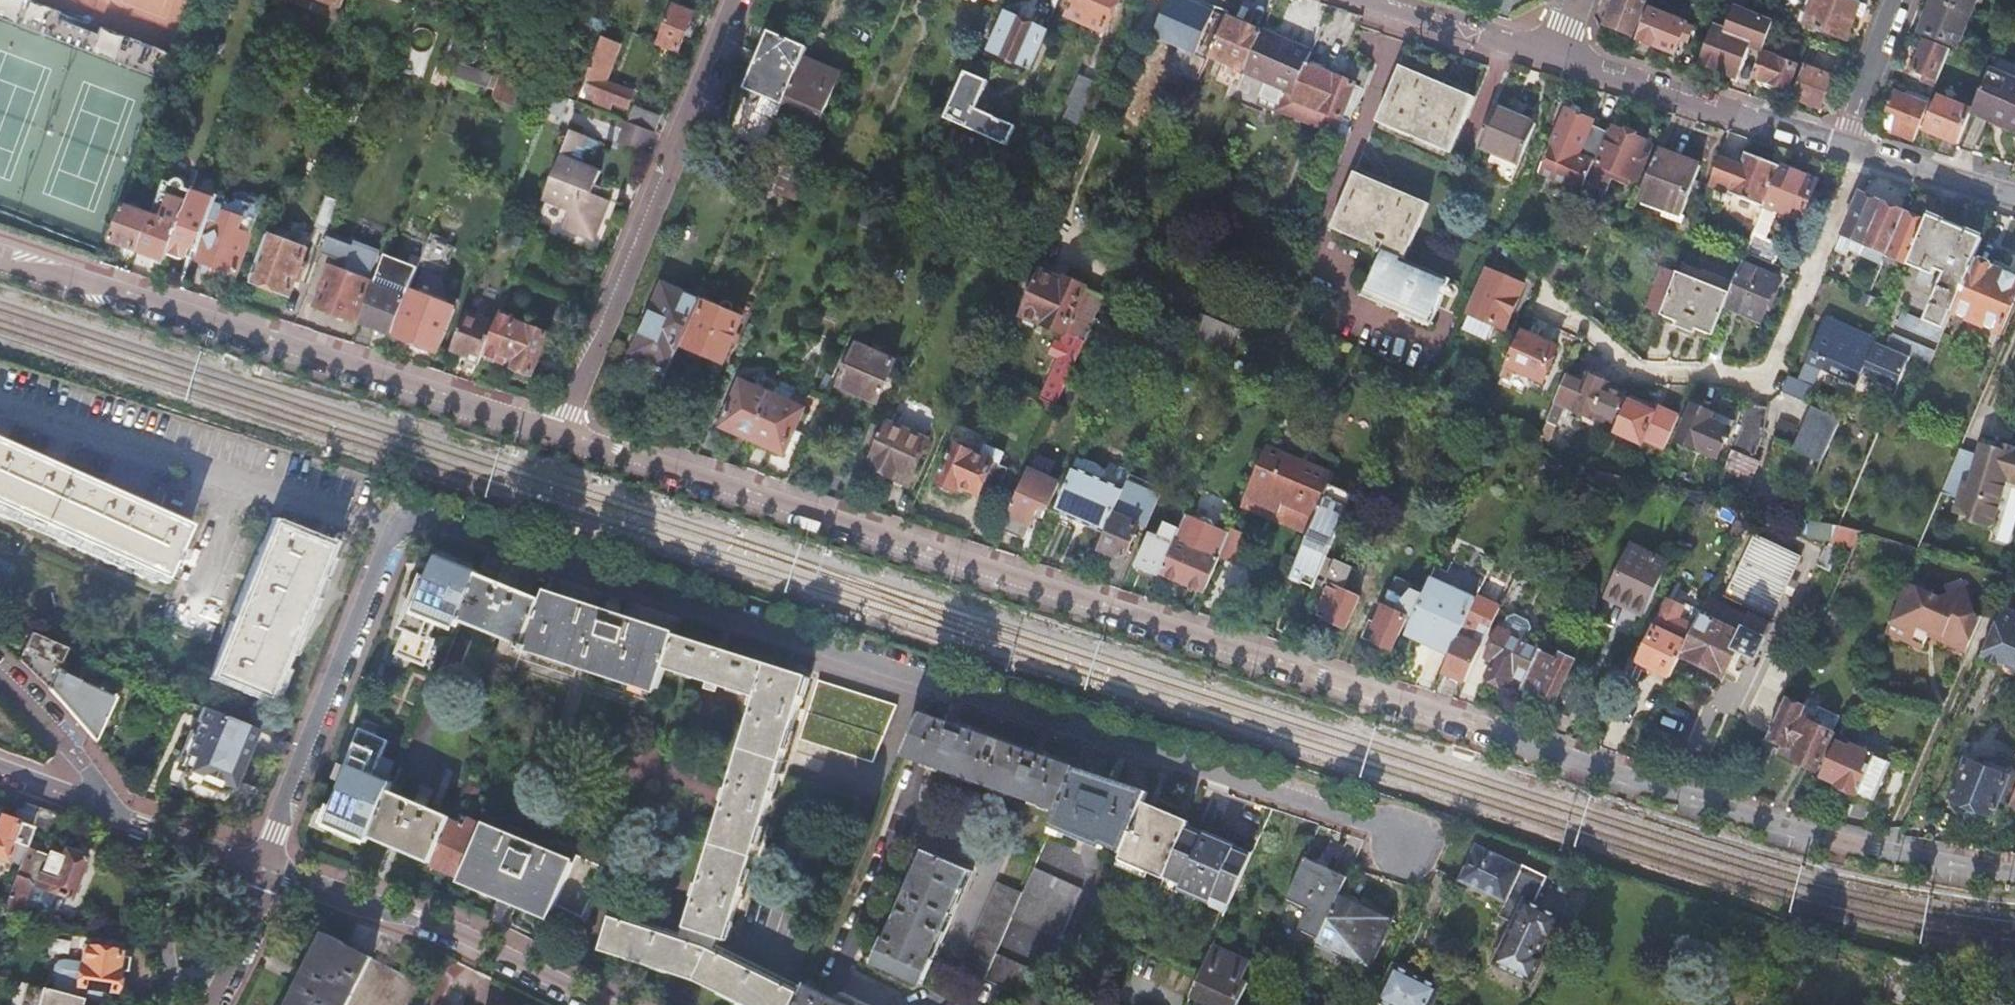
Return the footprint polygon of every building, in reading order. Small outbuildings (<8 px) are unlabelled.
[(32,0),(0,0),(0,8),(3,9),(0,18),(167,82),(176,56),(113,31),(112,33),(102,29),(100,35),(59,20),(61,13),(52,9),(52,8),(32,0)] [(340,8),(343,0),(318,0),(340,8)] [(1068,17),(1104,32),(1118,0),(1075,0),(1068,17)] [(1605,26),(1633,36),(1647,0),(1615,0),(1605,26)] [(1846,0),(1816,0),(1806,25),(1846,41),(1860,6),(1846,0)] [(1934,0),(1932,0),(1920,33),(1959,48),(1972,15),(1934,0)] [(1972,15),(1978,0),(1934,0),(1972,15)] [(693,15),(673,6),(658,45),(678,54),(693,15)] [(1751,45),(1759,47),(1769,18),(1745,10),(1735,6),(1731,16),(1726,30),(1715,26),(1701,64),(1725,72),(1727,66),(1742,71),(1751,45)] [(1688,24),(1649,9),(1637,39),(1676,54),(1688,24)] [(1006,16),(991,51),(1029,69),(1045,33),(1006,16)] [(1262,34),(1226,18),(1209,57),(1246,72),(1262,34)] [(807,48),(769,32),(725,135),(764,151),(766,145),(780,113),(783,106),(803,59),(807,48)] [(1263,33),(1262,34),(1246,72),(1244,75),(1254,79),(1265,84),(1257,103),(1285,115),(1290,102),(1293,96),(1306,65),(1311,53),(1272,37),(1263,33)] [(601,38),(586,78),(591,80),(584,98),(611,108),(612,104),(627,109),(633,94),(605,83),(620,46),(601,38)] [(1950,50),(1927,40),(1915,71),(1926,76),(1924,81),(1936,86),(1950,50)] [(1795,65),(1762,53),(1753,77),(1786,89),(1795,65)] [(1994,57),(1990,66),(1972,111),(1971,112),(2014,130),(2014,82),(2010,80),(2014,68),(2014,66),(1994,57)] [(834,72),(803,59),(783,106),(820,123),(836,85),(829,82),(834,72)] [(1290,102),(1285,115),(1308,124),(1311,119),(1317,121),(1321,111),(1326,113),(1323,120),(1334,124),(1337,117),(1341,119),(1342,118),(1351,122),(1364,90),(1355,86),(1356,85),(1306,65),(1293,96),(1290,102)] [(1329,227),(1354,238),(1422,75),(1399,65),(1329,227)] [(1831,78),(1803,67),(1790,99),(1819,109),(1831,78)] [(419,69),(417,73),(421,75),(419,83),(428,87),(432,79),(437,81),(438,77),(419,69)] [(494,71),(487,90),(486,92),(503,98),(511,78),(494,71)] [(840,75),(834,72),(829,82),(836,85),(840,75)] [(965,74),(945,120),(1008,147),(1016,127),(976,110),(988,83),(965,74)] [(1066,105),(1084,113),(1097,83),(1079,75),(1066,105)] [(1422,75),(1354,238),(1378,249),(1377,252),(1379,253),(1368,280),(1366,279),(1360,295),(1363,297),(1367,299),(1367,298),(1399,312),(1399,314),(1413,320),(1414,318),(1430,325),(1449,280),(1425,269),(1441,232),(1471,160),(1450,151),(1473,97),(1422,75)] [(1914,140),(1928,105),(1896,94),(1890,112),(1891,112),(1899,115),(1896,124),(1893,133),(1914,140)] [(1971,112),(1972,111),(1939,98),(1926,131),(1958,145),(1971,112)] [(1556,100),(1544,127),(1556,133),(1551,145),(1579,157),(1594,122),(1571,112),(1573,107),(1556,100)] [(783,106),(780,113),(818,129),(820,123),(783,106)] [(1536,124),(1494,106),(1477,146),(1519,163),(1536,124)] [(627,123),(653,134),(659,119),(633,109),(627,123)] [(1888,120),(1896,124),(1899,115),(1891,112),(1888,120)] [(644,155),(653,134),(627,123),(626,123),(617,144),(644,155)] [(1613,127),(1597,164),(1636,181),(1645,159),(1638,156),(1645,141),(1613,127)] [(283,132),(280,142),(290,145),(293,136),(283,132)] [(600,144),(569,132),(552,174),(542,201),(568,212),(561,229),(592,242),(608,203),(598,199),(590,196),(594,187),(599,173),(582,167),(588,153),(596,156),(600,144)] [(1700,167),(1657,150),(1638,198),(1681,215),(1700,167)] [(1763,207),(1780,167),(1746,153),(1740,166),(1720,158),(1710,186),(1729,194),(1763,207)] [(167,169),(170,161),(155,155),(152,163),(167,169)] [(786,164),(774,192),(796,201),(808,174),(786,164)] [(1745,253),(1773,265),(1781,246),(1765,239),(1777,211),(1800,220),(1816,182),(1780,167),(1763,207),(1745,253)] [(1852,240),(1865,245),(1882,204),(1860,194),(1835,251),(1846,255),(1852,240)] [(329,230),(340,201),(326,195),(314,225),(329,230)] [(150,216),(137,251),(164,260),(175,231),(185,203),(170,198),(161,220),(150,216)] [(1681,215),(1638,198),(1635,205),(1681,223),(1684,216),(1681,215)] [(1884,261),(1905,213),(1882,204),(1865,245),(1874,249),(1871,256),(1884,261)] [(150,216),(122,206),(109,240),(137,251),(150,216)] [(223,213),(213,210),(194,260),(198,262),(201,273),(223,281),(232,274),(236,276),(251,235),(258,215),(261,207),(250,212),(235,207),(233,211),(226,214),(223,213)] [(1926,222),(1905,213),(1884,261),(1895,265),(1897,259),(1909,264),(1926,222)] [(1983,239),(1929,216),(1926,222),(1909,264),(1908,265),(1922,271),(1918,279),(1929,284),(1932,275),(1938,277),(1940,272),(1944,273),(1925,320),(1903,311),(1897,324),(1939,343),(1952,312),(1974,260),(1983,239)] [(304,250),(266,235),(250,279),(288,294),(297,270),(302,272),(305,264),(300,262),(304,250)] [(454,247),(429,237),(423,254),(417,269),(441,279),(454,247)] [(418,263),(386,250),(382,261),(414,274),(418,263)] [(1952,312),(2000,333),(2014,299),(2014,278),(1974,260),(1952,312)] [(1743,263),(1724,306),(1759,321),(1778,279),(1743,263)] [(329,268),(314,305),(354,320),(369,283),(329,268)] [(1487,269),(1468,315),(1506,331),(1525,285),(1487,269)] [(1060,358),(1041,399),(1057,406),(1070,377),(1090,331),(1095,319),(1101,306),(1083,298),(1087,288),(1084,286),(1082,280),(1074,277),(1070,280),(1065,277),(1064,281),(1043,272),(1023,316),(1066,335),(1062,344),(1056,341),(1051,354),(1060,358)] [(1677,273),(1661,316),(1677,322),(1675,327),(1693,333),(1695,329),(1712,336),(1724,306),(1729,294),(1677,273)] [(1663,312),(1672,285),(1658,280),(1648,307),(1663,312)] [(417,283),(396,336),(436,352),(457,300),(417,283)] [(372,286),(359,322),(391,335),(405,300),(372,286)] [(661,391),(699,301),(663,286),(635,354),(648,360),(638,382),(661,391)] [(1217,291),(1208,312),(1225,320),(1235,299),(1217,291)] [(707,297),(685,348),(723,363),(742,320),(713,307),(715,300),(707,297)] [(498,312),(494,324),(481,355),(505,365),(508,358),(515,361),(512,368),(531,375),(547,334),(512,321),(513,318),(498,312)] [(494,324),(465,313),(451,350),(467,357),(465,361),(477,366),(481,355),(494,324)] [(1132,335),(1095,319),(1090,331),(1127,347),(1132,335)] [(1875,343),(1876,341),(1849,330),(1846,335),(1822,325),(1797,380),(1787,376),(1781,392),(1806,403),(1822,366),(1858,381),(1862,371),(1898,387),(1910,358),(1875,343)] [(1557,347),(1521,332),(1502,377),(1510,381),(1515,369),(1542,381),(1557,347)] [(1890,348),(1929,365),(1935,352),(1893,334),(1887,347),(1890,348)] [(860,348),(842,389),(879,404),(897,364),(881,357),(884,350),(875,346),(872,353),(860,348)] [(1584,381),(1567,374),(1545,424),(1553,427),(1563,404),(1593,417),(1608,383),(1588,374),(1584,381)] [(754,442),(773,396),(741,383),(728,414),(722,428),(754,442)] [(806,410),(773,396),(754,442),(786,455),(806,410)] [(1057,406),(1041,399),(1038,407),(1054,415),(1057,406)] [(1652,412),(1631,403),(1620,433),(1641,443),(1643,439),(1665,448),(1678,416),(1655,406),(1652,412)] [(1720,481),(1714,496),(1742,503),(1760,462),(1752,459),(1764,432),(1768,407),(1747,403),(1743,425),(1720,481)] [(1720,416),(1722,410),(1714,407),(1711,413),(1692,405),(1677,440),(1717,457),(1733,422),(1720,416)] [(1841,419),(1812,406),(1795,445),(1824,458),(1841,419)] [(928,442),(886,423),(867,468),(909,487),(928,442)] [(1982,438),(1980,444),(1996,448),(1998,443),(1982,438)] [(166,578),(173,563),(175,564),(178,558),(175,556),(189,526),(0,441),(0,504),(166,578)] [(1941,494),(1958,499),(1953,514),(1969,519),(1972,523),(1989,528),(1994,526),(2007,482),(2014,484),(2014,447),(1998,443),(1996,448),(1980,444),(1977,455),(1960,450),(1941,494)] [(955,447),(938,485),(941,486),(942,492),(951,496),(956,493),(959,494),(962,488),(980,496),(984,488),(998,493),(1009,470),(955,447)] [(1309,465),(1265,448),(1241,507),(1284,525),(1309,465)] [(1108,469),(1079,457),(1075,468),(1126,489),(1127,485),(1128,483),(1106,473),(1108,469)] [(1591,485),(1597,473),(1578,464),(1574,472),(1585,477),(1583,481),(1591,485)] [(1334,476),(1309,465),(1284,525),(1309,535),(1325,498),(1334,476)] [(1031,467),(1003,531),(1026,541),(1040,508),(1048,512),(1060,485),(1033,474),(1035,469),(1031,467)] [(1056,511),(1074,518),(1076,519),(1078,515),(1088,519),(1086,523),(1107,532),(1126,489),(1075,468),(1056,511)] [(1127,485),(1126,489),(1107,532),(1099,550),(1125,560),(1140,526),(1147,529),(1158,503),(1160,499),(1127,485)] [(1325,498),(1309,535),(1290,578),(1301,582),(1315,588),(1344,519),(1349,508),(1338,503),(1325,498)] [(1056,511),(1052,520),(1071,528),(1074,518),(1056,511)] [(220,660),(212,680),(265,702),(272,684),(297,619),(322,557),(325,548),(274,527),(272,533),(246,596),(220,660)] [(1855,546),(1861,534),(1858,533),(1840,528),(1834,541),(1855,546)] [(1232,529),(1223,549),(1239,555),(1247,536),(1232,529)] [(1725,597),(1771,619),(1801,557),(1754,535),(1725,597)] [(1219,558),(1176,539),(1171,552),(1166,564),(1161,576),(1204,594),(1219,558)] [(1607,595),(1645,614),(1669,563),(1633,545),(1631,550),(1629,549),(1607,595)] [(458,626),(461,620),(480,575),(437,557),(428,579),(423,577),(413,601),(409,600),(403,615),(407,617),(402,629),(406,630),(397,654),(425,666),(435,642),(429,639),(438,618),(458,626)] [(1482,587),(1436,566),(1423,594),(1412,619),(1406,633),(1452,653),(1460,636),(1477,597),(1482,587)] [(545,601),(480,574),(480,575),(461,620),(503,638),(492,664),(514,672),(545,601)] [(1331,586),(1321,610),(1330,614),(1327,620),(1347,629),(1361,598),(1347,592),(1351,583),(1335,576),(1330,586),(1331,586)] [(1906,583),(1885,631),(1902,638),(1901,640),(1921,648),(1929,631),(1966,647),(1980,616),(1973,613),(1963,588),(1938,597),(1906,583)] [(1412,619),(1423,594),(1412,588),(1408,598),(1392,591),(1385,607),(1383,606),(1374,626),(1370,625),(1365,636),(1393,649),(1407,617),(1412,619)] [(1638,663),(1671,678),(1681,656),(1687,644),(1702,615),(1704,609),(1672,593),(1655,629),(1638,663)] [(545,601),(514,672),(504,696),(534,709),(521,739),(567,753),(619,768),(633,735),(660,692),(667,669),(677,636),(626,619),(579,605),(548,595),(545,601)] [(1460,636),(1452,653),(1443,671),(1466,681),(1482,646),(1500,608),(1477,597),(1460,636)] [(1687,644),(1681,656),(1723,676),(1736,648),(1756,658),(1772,625),(1752,615),(1751,618),(1724,605),(1715,622),(1702,615),(1687,644)] [(1981,655),(2005,666),(2007,662),(2014,665),(2014,610),(2003,605),(1981,655)] [(1538,653),(1540,647),(1528,642),(1534,628),(1531,620),(1518,614),(1510,616),(1504,630),(1503,630),(1490,656),(1497,659),(1490,675),(1508,684),(1510,680),(1523,686),(1527,679),(1534,663),(1538,653)] [(57,643),(31,632),(18,662),(30,672),(40,682),(51,693),(61,703),(72,716),(83,728),(92,740),(93,742),(113,697),(75,680),(78,675),(69,671),(67,676),(63,674),(67,665),(61,662),(67,648),(57,643)] [(809,678),(677,636),(667,669),(757,698),(699,886),(685,929),(719,940),(720,938),(728,941),(809,678)] [(1527,679),(1524,687),(1555,701),(1563,683),(1572,687),(1579,672),(1571,668),(1575,660),(1561,653),(1558,657),(1540,648),(1538,653),(1534,663),(1527,679)] [(819,682),(801,740),(874,763),(898,706),(819,682)] [(1804,707),(1786,698),(1767,738),(1797,751),(1793,760),(1815,770),(1832,733),(1814,724),(1815,721),(1801,713),(1804,707)] [(197,723),(196,724),(193,732),(189,730),(175,762),(179,773),(218,789),(228,784),(232,774),(241,753),(244,746),(251,730),(201,708),(195,722),(197,723)] [(1014,747),(923,715),(905,756),(997,789),(1030,801),(1059,811),(1077,770),(1048,759),(1014,747)] [(257,733),(251,730),(244,746),(250,749),(257,733)] [(370,838),(389,792),(392,784),(373,776),(388,742),(361,731),(350,756),(356,759),(345,784),(342,783),(340,789),(343,790),(335,809),(330,807),(327,815),(321,812),(314,827),(330,834),(332,828),(368,843),(370,838)] [(1859,743),(1839,734),(1821,775),(1838,782),(1837,784),(1859,793),(1859,792),(1873,798),(1889,759),(1858,746),(1859,743)] [(2005,785),(2012,770),(1988,760),(1985,767),(1968,760),(1952,796),(1994,813),(2005,785)] [(1077,770),(1059,811),(1059,812),(1052,827),(1104,850),(1105,847),(1107,841),(1125,849),(1143,805),(1147,794),(1077,770)] [(237,776),(232,774),(228,784),(218,789),(179,773),(178,777),(182,788),(193,783),(219,794),(232,789),(237,776)] [(789,778),(780,807),(850,828),(862,800),(789,778)] [(389,792),(370,838),(431,865),(450,822),(451,818),(426,807),(429,801),(417,796),(414,803),(389,792)] [(1125,849),(1122,855),(1120,861),(1119,861),(1164,880),(1188,822),(1143,805),(1125,849)] [(60,815),(39,808),(34,822),(29,838),(49,845),(60,815)] [(25,847),(29,838),(34,822),(20,817),(18,822),(0,815),(0,873),(1,874),(3,869),(7,871),(10,863),(5,861),(12,842),(25,847)] [(1220,821),(1218,827),(1229,831),(1231,826),(1220,821)] [(450,822),(431,865),(462,878),(473,851),(459,845),(466,829),(450,822)] [(1205,829),(1190,823),(1188,828),(1203,834),(1205,829)] [(473,851),(462,878),(505,896),(552,917),(557,907),(576,865),(527,845),(483,826),(473,851)] [(1188,828),(1166,878),(1232,905),(1240,887),(1254,855),(1235,847),(1237,842),(1226,838),(1229,831),(1218,827),(1215,833),(1205,829),(1203,834),(1188,828)] [(1107,841),(1105,847),(1122,855),(1125,849),(1107,841)] [(1235,847),(1254,855),(1257,850),(1237,842),(1235,847)] [(46,855),(25,847),(0,915),(18,917),(23,902),(42,909),(48,907),(53,893),(68,898),(84,856),(51,845),(48,852),(47,851),(46,855)] [(1507,902),(1523,867),(1478,846),(1461,881),(1507,902)] [(873,962),(915,980),(924,984),(974,872),(963,867),(927,851),(888,940),(884,938),(873,962)] [(579,856),(576,865),(557,907),(584,919),(607,869),(579,856)] [(1349,876),(1306,857),(1288,899),(1309,908),(1300,928),(1320,938),(1320,937),(1340,894),(1349,876)] [(1550,877),(1525,865),(1523,867),(1507,902),(1500,915),(1515,923),(1495,964),(1534,983),(1546,958),(1541,955),(1548,940),(1553,943),(1566,917),(1537,903),(1550,877)] [(1082,892),(1034,869),(1023,893),(1013,917),(1061,940),(1082,892)] [(1165,880),(1164,880),(1161,887),(1176,893),(1176,891),(1214,907),(1214,908),(1228,914),(1232,905),(1166,878),(1165,880)] [(1013,917),(1023,893),(998,883),(958,974),(984,985),(986,980),(997,955),(1012,921),(1013,917)] [(1320,937),(1320,938),(1318,942),(1351,958),(1347,965),(1365,974),(1391,919),(1340,894),(1320,937)] [(716,951),(681,940),(611,918),(600,951),(656,969),(697,981),(745,1004),(793,1004),(799,993),(716,951)] [(427,986),(372,959),(372,958),(325,935),(289,1004),(417,1004),(427,986)] [(1191,997),(1210,1004),(1240,1004),(1258,965),(1214,945),(1204,969),(1191,997)] [(158,985),(156,967),(127,967),(129,957),(119,953),(119,952),(83,947),(76,986),(113,992),(114,990),(158,988),(158,985)] [(1020,966),(997,955),(986,980),(1009,991),(1022,997),(1033,973),(1020,966)] [(1916,1000),(1918,957),(1887,956),(1885,999),(1916,1000)] [(1387,1004),(1407,1004),(1418,975),(1393,964),(1392,966),(1391,965),(1375,998),(1377,998),(1376,1000),(1387,1004)] [(1418,975),(1407,1004),(1431,1004),(1441,985),(1418,975)] [(79,997),(26,982),(20,1004),(77,1004),(79,997)] [(805,985),(797,1004),(846,1004),(805,985)]
